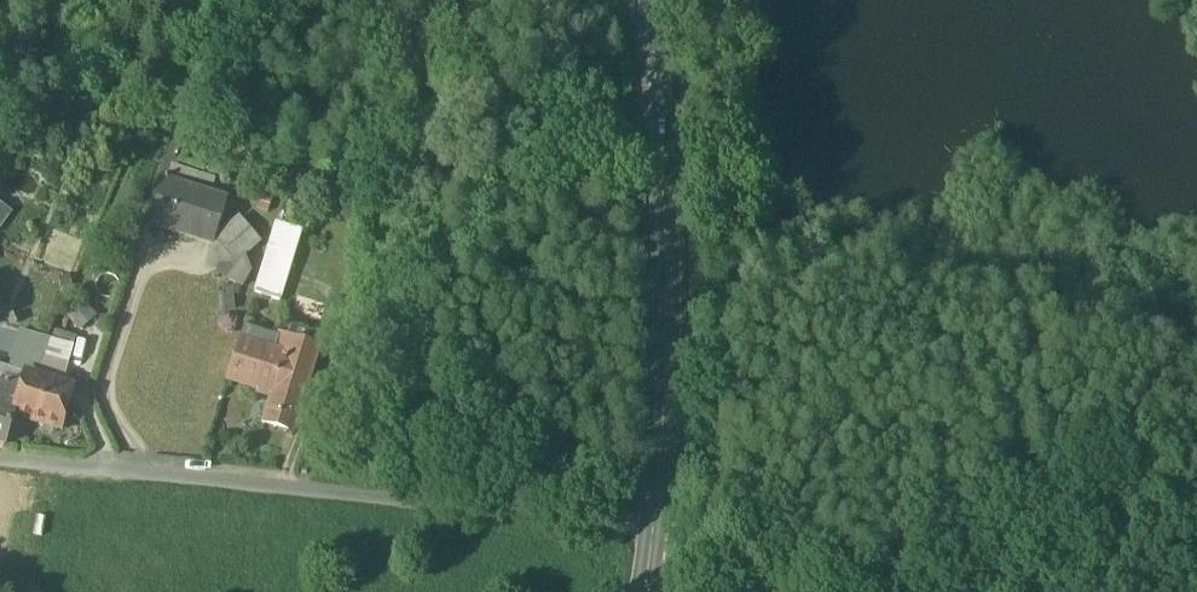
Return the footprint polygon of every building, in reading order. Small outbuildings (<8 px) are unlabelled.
[(214,176),(179,165),(177,172),(169,169),(166,176),(165,175),(151,220),(213,240),(226,199),(208,193),(214,176)] [(9,210),(0,202),(0,221),(9,210)] [(258,238),(241,218),(222,235),(239,254),(258,238)] [(300,234),(275,226),(254,292),(280,300),(300,234)] [(239,254),(222,235),(216,241),(233,260),(239,254)] [(92,314),(80,301),(66,313),(77,326),(92,314)] [(303,341),(289,336),(290,336),(278,332),(273,347),(241,337),(227,377),(271,392),(261,423),(293,433),(324,336),(307,330),(303,341)] [(49,339),(19,331),(9,369),(34,376),(42,356),(49,339)] [(75,337),(58,331),(55,340),(73,346),(75,337)] [(55,340),(49,339),(42,356),(68,364),(74,346),(55,340)] [(68,364),(42,356),(34,376),(62,385),(68,364)] [(34,376),(25,374),(14,410),(13,414),(41,423),(41,426),(43,429),(53,433),(56,431),(57,428),(59,429),(72,388),(62,385),(34,376)] [(6,381),(0,400),(0,406),(14,410),(22,385),(6,381)] [(4,445),(13,414),(14,410),(0,406),(0,444),(4,445)]
